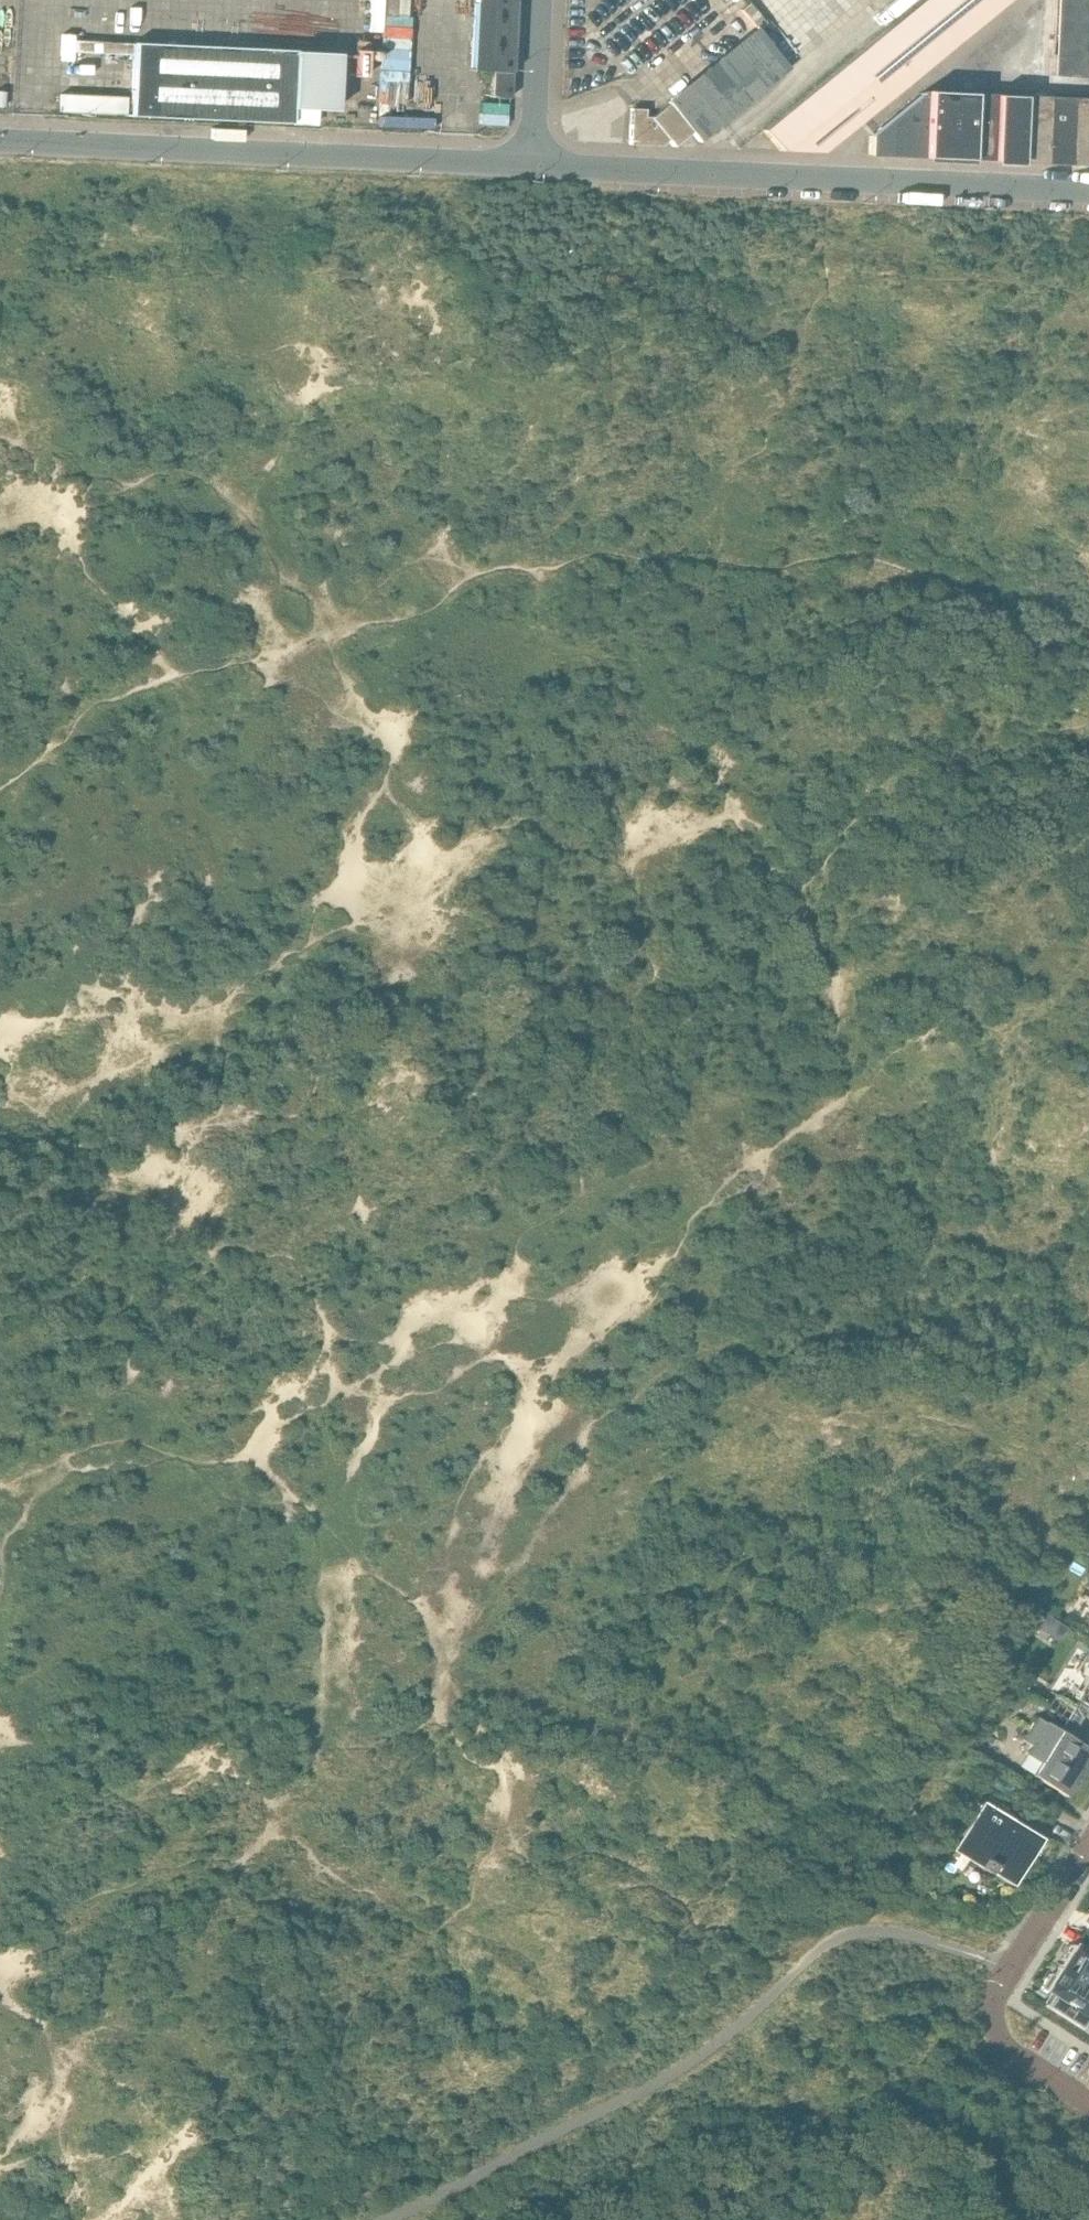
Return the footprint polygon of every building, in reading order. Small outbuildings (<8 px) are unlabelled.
[(491,71),(508,71),(509,71),(510,70),(508,70),(511,0),(472,0),(468,69),(491,71)] [(879,104),(964,35),(936,0),(921,0),(845,61),(879,104)] [(964,35),(1008,0),(936,0),(964,35)] [(1047,75),(1088,77),(1088,0),(1051,0),(1047,75)] [(628,143),(650,145),(650,140),(657,141),(663,136),(671,146),(689,131),(698,141),(699,140),(698,140),(787,68),(756,30),(650,117),(649,117),(648,117),(642,117),(643,109),(630,109),(628,143)] [(132,42),(128,115),(289,123),(290,108),(292,51),(292,50),(132,42)] [(969,53),(977,70),(990,64),(982,47),(969,53)] [(779,150),(781,151),(819,152),(879,104),(845,61),(761,129),(779,150)] [(488,96),(488,97),(508,98),(508,96),(506,96),(508,71),(491,71),(490,96),(488,96)] [(924,90),(869,135),(868,154),(922,156),(925,90),(924,90)] [(948,92),(925,90),(922,156),(945,157),(948,92)] [(945,157),(968,158),(971,93),(948,92),(945,157)] [(82,110),(125,111),(126,94),(83,93),(82,110)] [(994,94),(971,93),(968,158),(991,159),(994,94)] [(991,159),(1018,161),(1021,95),(994,94),(991,159)] [(1053,96),(1021,95),(1018,161),(1050,162),(1053,96)] [(1050,162),(1071,163),(1074,97),(1053,96),(1050,162)] [(1074,97),(1071,163),(1088,164),(1088,98),(1074,97)] [(1035,1626),(1059,1636),(1066,1619),(1043,1609),(1035,1626)] [(1081,1672),(1085,1675),(1072,1696),(1076,1699),(1086,1705),(1088,1707),(1088,1705),(1088,1660),(1081,1672)] [(1076,1699),(1064,1718),(1075,1724),(1086,1705),(1076,1699)] [(1043,1720),(1042,1721),(1035,1716),(1020,1739),(1028,1744),(1023,1752),(1036,1760),(1028,1773),(1063,1796),(1088,1754),(1088,1749),(1043,1720)] [(1007,1883),(1036,1837),(1037,1836),(983,1802),(953,1849),(954,1850),(957,1844),(981,1859),(976,1866),(985,1871),(985,1869),(1007,1883)] [(1087,1953),(1072,1943),(1057,1966),(1088,1986),(1088,1949),(1087,1953)] [(1044,1989),(1052,1994),(1045,2005),(1081,2028),(1088,2015),(1088,2014),(1086,2012),(1088,2007),(1088,1986),(1057,1966),(1053,1973),(1052,1975),(1049,1973),(1046,1977),(1041,1986),(1044,1989)] [(279,2162),(275,2170),(293,2178),(297,2170),(279,2162)]
